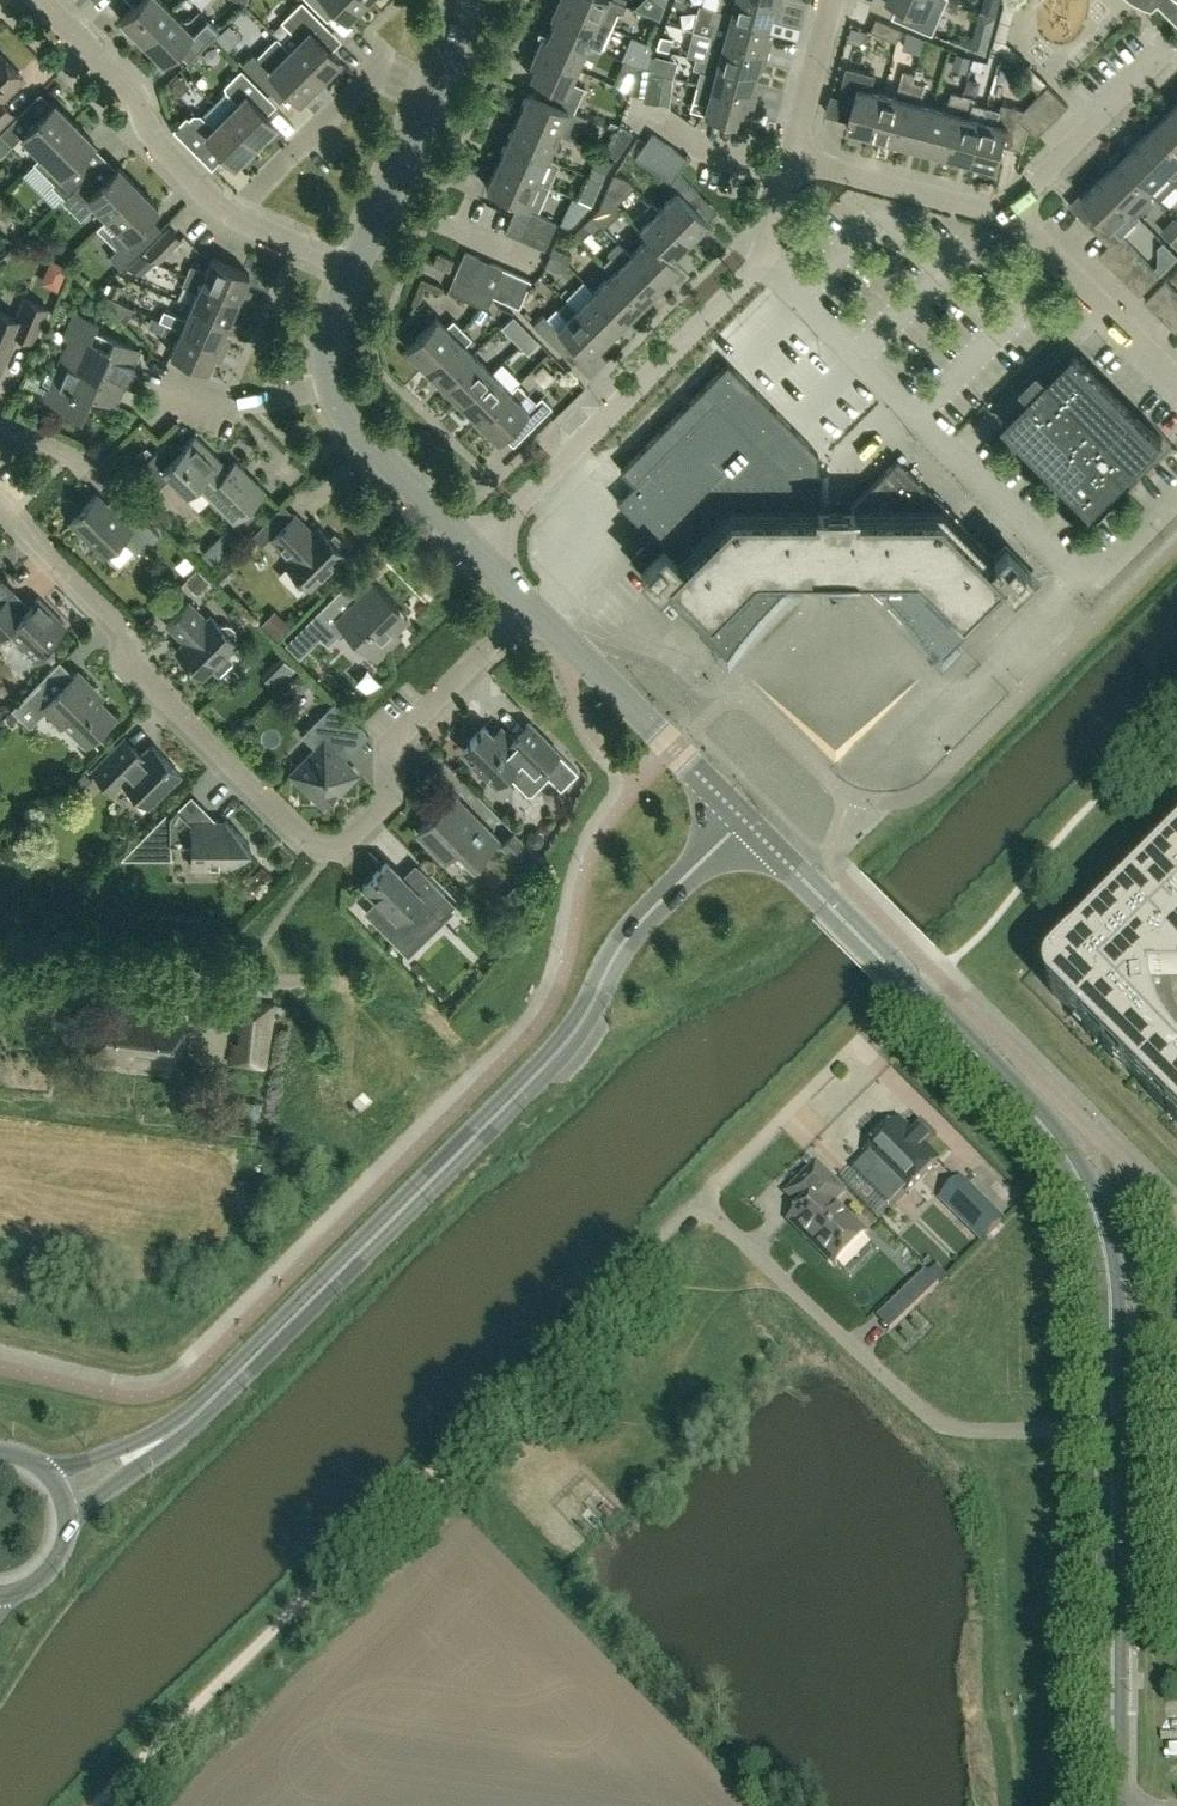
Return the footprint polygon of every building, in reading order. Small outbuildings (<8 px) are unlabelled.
[(142,40),(172,11),(161,0),(140,0),(121,19),(142,40)] [(281,21),(291,31),(281,41),(289,49),(320,79),(340,59),(318,37),(328,27),(302,0),(281,21)] [(347,18),(365,0),(328,0),(347,18)] [(618,0),(558,0),(557,3),(597,20),(603,7),(616,13),(621,2),(618,0)] [(779,0),(719,0),(717,9),(768,23),(771,12),(776,13),(779,0)] [(948,0),(891,0),(901,5),(895,18),(933,34),(948,0)] [(1176,23),(1176,0),(1154,0),(1176,23)] [(600,49),(611,26),(597,20),(557,3),(552,16),(556,18),(551,28),(600,49)] [(768,23),(717,9),(713,8),(710,21),(713,21),(710,34),(766,49),(770,35),(765,34),(768,23)] [(163,62),(177,48),(190,60),(220,30),(199,10),(185,24),(172,11),(142,40),(163,62)] [(898,42),(903,29),(877,18),(871,31),(898,42)] [(600,49),(551,28),(547,39),(542,37),(536,50),(577,67),(582,54),(595,60),(600,49)] [(763,63),(766,49),(710,34),(703,59),(755,73),(758,62),(763,63)] [(320,79),(289,49),(276,62),(264,50),(257,57),(253,53),(242,63),(266,87),(277,77),(299,100),(320,79)] [(571,81),(577,67),(536,50),(531,63),(535,65),(530,76),(540,80),(534,94),(587,117),(587,116),(573,111),(584,86),(571,81)] [(646,67),(649,67),(649,72),(663,75),(673,77),(678,61),(651,53),(646,67)] [(23,78),(0,54),(0,125),(12,113),(0,101),(23,78)] [(752,84),(755,73),(703,59),(696,84),(710,87),(753,99),(757,85),(752,84)] [(648,72),(649,72),(649,67),(646,67),(635,65),(630,93),(644,96),(648,72)] [(237,102),(225,114),(255,144),(276,123),(255,102),(265,92),(241,68),(224,85),(226,91),(237,102)] [(872,139),(884,93),(871,89),(875,75),(848,68),(840,100),(854,103),(847,127),(864,132),(864,133),(867,138),(872,139)] [(898,141),(914,81),(916,74),(904,71),(897,96),(884,93),(872,139),(876,141),(881,138),(881,137),(898,141)] [(663,75),(649,72),(648,72),(644,96),(643,100),(658,103),(663,75)] [(921,153),(934,106),(921,103),(926,84),(914,81),(898,141),(914,145),(914,147),(917,152),(921,153)] [(749,113),(753,99),(710,87),(696,84),(693,97),(690,110),(741,123),(745,111),(749,113)] [(1048,86),(1038,96),(1058,116),(1069,106),(1063,101),(1048,86)] [(587,117),(534,94),(529,91),(518,116),(558,133),(571,138),(578,121),(584,124),(587,117)] [(948,154),(964,94),(952,91),(947,110),(934,106),(921,153),(926,154),(931,151),(931,150),(948,154)] [(971,166),(988,106),(975,102),(976,98),(964,94),(948,154),(964,159),(964,160),(967,165),(971,166)] [(1058,116),(1038,96),(1028,106),(1048,126),(1058,116)] [(74,122),(54,102),(39,117),(27,105),(0,133),(12,145),(22,135),(41,155),(74,122)] [(1023,150),(1029,128),(1018,116),(1025,109),(1002,103),(1001,109),(988,106),(971,166),(976,167),(981,165),(981,164),(998,168),(1004,145),(1023,150)] [(1048,126),(1028,106),(1025,109),(1018,116),(1029,128),(1038,137),(1048,126)] [(1175,106),(1165,115),(1164,114),(1158,115),(1156,114),(1151,119),(1176,145),(1176,108),(1175,106)] [(255,144),(225,114),(215,124),(208,118),(207,119),(200,113),(193,113),(189,117),(187,115),(173,129),(200,156),(213,142),(235,164),(255,144)] [(547,157),(558,133),(518,116),(508,139),(547,157)] [(1151,119),(1146,124),(1148,125),(1147,126),(1146,132),(1147,133),(1138,142),(1174,178),(1176,174),(1176,145),(1151,119)] [(94,143),(74,122),(41,155),(62,175),(52,185),(64,197),(84,177),(91,170),(79,158),(94,143)] [(616,157),(632,133),(620,125),(604,149),(616,157)] [(647,166),(664,141),(652,133),(635,158),(647,166)] [(559,163),(547,157),(508,139),(497,163),(537,181),(549,186),(559,163)] [(659,174),(676,150),(664,141),(647,166),(659,174)] [(1138,142),(1129,152),(1127,151),(1122,151),(1121,152),(1119,150),(1114,155),(1160,201),(1176,184),(1176,181),(1174,178),(1138,142)] [(688,158),(676,150),(659,174),(670,182),(679,171),(688,158)] [(1160,201),(1114,155),(1109,160),(1111,162),(1110,163),(1110,168),(1111,169),(1101,179),(1137,214),(1142,209),(1147,209),(1153,203),(1153,198),(1148,193),(1150,191),(1160,202),(1160,201)] [(549,186),(537,181),(497,163),(487,187),(518,201),(505,232),(518,237),(530,211),(532,207),(539,210),(549,186)] [(108,217),(138,187),(118,166),(96,189),(84,177),(64,197),(62,199),(74,211),(76,213),(79,214),(83,214),(86,213),(88,211),(95,204),(108,217)] [(592,166),(588,175),(602,181),(606,171),(592,166)] [(699,192),(679,171),(670,182),(670,183),(677,191),(658,209),(689,239),(708,221),(689,202),(699,192)] [(631,181),(616,174),(610,185),(626,191),(631,181)] [(599,189),(602,181),(588,175),(585,184),(599,189)] [(1137,214),(1101,179),(1083,198),(1097,212),(1087,222),(1109,244),(1120,234),(1121,235),(1140,217),(1137,214)] [(159,207),(138,187),(108,217),(128,237),(109,256),(121,268),(148,241),(136,229),(159,207)] [(689,239),(658,209),(651,202),(641,211),(649,219),(640,228),(648,236),(671,258),(671,257),(689,239)] [(609,218),(598,208),(591,215),(602,226),(609,218)] [(531,243),(543,216),(530,211),(518,237),(531,243)] [(595,234),(602,226),(591,215),(574,234),(579,239),(583,235),(586,238),(592,231),(595,234)] [(556,222),(543,216),(531,243),(544,249),(556,222)] [(158,261),(180,239),(168,227),(146,249),(158,261)] [(1110,265),(1130,244),(1121,235),(1120,234),(1109,244),(1100,254),(1110,265)] [(680,266),(671,257),(671,258),(648,236),(630,254),(661,284),(680,266)] [(661,284),(630,254),(618,242),(608,252),(612,256),(604,264),(612,272),(642,303),(661,284)] [(1120,275),(1140,255),(1130,244),(1110,265),(1120,275)] [(550,256),(563,262),(567,264),(571,255),(553,247),(550,256)] [(467,284),(478,257),(465,251),(453,278),(467,284)] [(448,270),(453,259),(438,252),(433,263),(448,270)] [(63,282),(72,262),(53,254),(44,273),(63,282)] [(1130,285),(1150,265),(1140,255),(1120,275),(1130,285)] [(559,271),(563,262),(550,256),(545,265),(559,271)] [(191,265),(186,275),(243,300),(248,287),(244,286),(249,273),(212,257),(206,271),(191,265)] [(480,290),(492,263),(478,257),(467,284),(480,290)] [(493,296),(505,268),(492,263),(480,290),(486,293),(480,306),(487,309),(493,296)] [(1161,275),(1150,265),(1130,285),(1140,295),(1161,275)] [(506,301),(518,274),(505,268),(493,296),(506,301)] [(642,303),(612,272),(594,291),(624,321),(642,303)] [(519,307),(531,280),(518,274),(506,301),(519,307)] [(243,300),(186,275),(182,285),(197,291),(191,305),(228,321),(233,310),(238,312),(243,300)] [(480,290),(467,284),(453,278),(447,291),(480,306),(486,293),(480,290)] [(1156,311),(1176,290),(1166,280),(1146,301),(1156,311)] [(1176,310),(1176,291),(1176,290),(1156,311),(1166,321),(1176,310)] [(624,321),(594,291),(575,309),(606,339),(624,321)] [(47,308),(25,298),(16,318),(0,311),(0,371),(17,333),(33,340),(47,308)] [(606,339),(575,309),(567,301),(558,310),(566,318),(557,327),(544,314),(533,324),(554,346),(564,335),(587,358),(606,339)] [(227,335),(223,333),(228,321),(191,305),(185,319),(165,310),(160,320),(166,322),(222,347),(227,335)] [(1166,321),(1176,331),(1176,330),(1176,310),(1166,321)] [(81,414),(89,396),(117,408),(129,381),(126,380),(123,385),(78,365),(94,330),(98,322),(76,313),(67,332),(73,335),(59,367),(51,364),(42,383),(51,387),(46,398),(81,414)] [(455,336),(463,328),(453,319),(446,326),(436,317),(406,347),(425,366),(455,336)] [(222,347),(166,322),(161,332),(177,339),(170,353),(207,369),(213,357),(217,359),(222,347)] [(521,346),(532,335),(525,327),(514,338),(521,346)] [(443,384),(473,354),(464,345),(472,338),(463,328),(455,336),(425,366),(443,384)] [(139,349),(94,330),(78,365),(123,385),(126,380),(129,381),(136,366),(132,365),(139,349)] [(539,342),(532,335),(521,346),(528,353),(539,342)] [(1163,440),(1075,351),(1048,378),(1039,368),(1020,386),(1030,396),(1003,423),(1091,511),(1163,440)] [(461,403),(492,372),(473,354),(443,384),(461,403)] [(634,483),(617,501),(652,536),(630,559),(727,656),(738,641),(742,635),(757,618),(761,612),(777,596),(782,591),(798,576),(816,560),(835,560),(852,560),(871,576),(888,591),(893,596),(908,612),(913,618),(927,635),(942,656),(1006,592),(1016,603),(1039,579),(1006,545),(995,556),(897,459),(851,505),(836,505),(819,505),(818,454),(727,363),(620,470),(634,483)] [(479,421),(510,391),(492,372),(461,403),(479,421)] [(517,383),(510,391),(479,421),(498,440),(521,417),(531,427),(552,407),(542,396),(528,409),(519,400),(527,393),(517,383)] [(228,468),(220,460),(194,435),(178,452),(167,441),(138,469),(157,488),(170,475),(188,493),(196,484),(234,522),(265,491),(235,461),(228,468)] [(147,546),(159,534),(131,505),(119,517),(96,495),(71,520),(104,554),(130,529),(147,546)] [(335,534),(329,539),(318,528),(313,533),(294,514),(270,538),(289,556),(284,562),(310,587),(344,553),(342,552),(347,546),(335,534)] [(399,609),(373,583),(342,614),(328,601),(306,623),(328,645),(345,628),(376,659),(399,636),(386,623),(399,609)] [(0,602),(0,637),(7,630),(20,644),(18,645),(36,664),(54,646),(50,642),(66,626),(38,597),(22,612),(6,596),(0,602)] [(222,625),(220,626),(210,616),(207,620),(189,602),(167,624),(185,642),(176,650),(202,676),(236,642),(233,639),(234,638),(235,633),(234,629),(231,625),(226,624),(222,625)] [(93,686),(77,671),(56,692),(42,678),(6,715),(12,722),(19,715),(30,726),(46,710),(61,725),(65,722),(86,743),(115,715),(89,690),(93,686)] [(356,773),(333,750),(359,724),(335,701),(301,734),(316,749),(308,756),(312,760),(296,777),(324,805),(356,773)] [(529,723),(512,739),(503,729),(495,737),(485,726),(462,749),(492,779),(513,779),(528,794),(532,794),(548,777),(561,790),(578,773),(529,723)] [(151,744),(143,753),(125,735),(92,769),(113,791),(124,781),(149,807),(181,775),(151,744)] [(457,847),(467,858),(474,864),(499,839),(454,795),(417,832),(445,860),(457,847)] [(226,869),(250,844),(226,819),(225,820),(186,820),(176,810),(170,816),(170,842),(192,842),(192,868),(225,868),(226,869)] [(502,845),(518,861),(530,873),(542,861),(514,833),(502,845)] [(1176,852),(1171,847),(1173,846),(1172,845),(1168,849),(1169,850),(1170,848),(1175,854),(1158,871),(1152,865),(1123,894),(1129,900),(1111,917),(1106,912),(1108,911),(1107,910),(1103,914),(1104,915),(1105,913),(1110,918),(1093,936),(1087,930),(1055,961),(1062,967),(1061,990),(1055,996),(1087,1028),(1093,1021),(1110,1039),(1105,1044),(1104,1043),(1103,1044),(1106,1047),(1107,1046),(1106,1045),(1111,1040),(1129,1057),(1122,1063),(1152,1093),(1158,1087),(1175,1104),(1170,1109),(1169,1108),(1168,1109),(1171,1112),(1172,1111),(1171,1110),(1176,1105),(1176,1106),(1176,852)] [(451,900),(422,870),(408,884),(387,862),(363,886),(412,934),(434,912),(437,914),(451,900)] [(278,1004),(238,999),(234,1028),(240,1030),(238,1042),(231,1042),(229,1063),(266,1068),(278,1004)] [(178,1067),(184,1014),(98,1005),(93,1057),(178,1067)] [(906,1193),(940,1159),(925,1143),(928,1140),(918,1130),(915,1133),(899,1117),(865,1151),(869,1155),(855,1169),(889,1204),(903,1190),(906,1193)] [(818,1165),(807,1176),(787,1196),(800,1209),(791,1219),(836,1265),(867,1235),(835,1202),(845,1192),(818,1165)] [(1002,1221),(960,1178),(947,1192),(989,1234),(1002,1221)] [(923,1299),(911,1287),(892,1305),(904,1317),(923,1299)]
